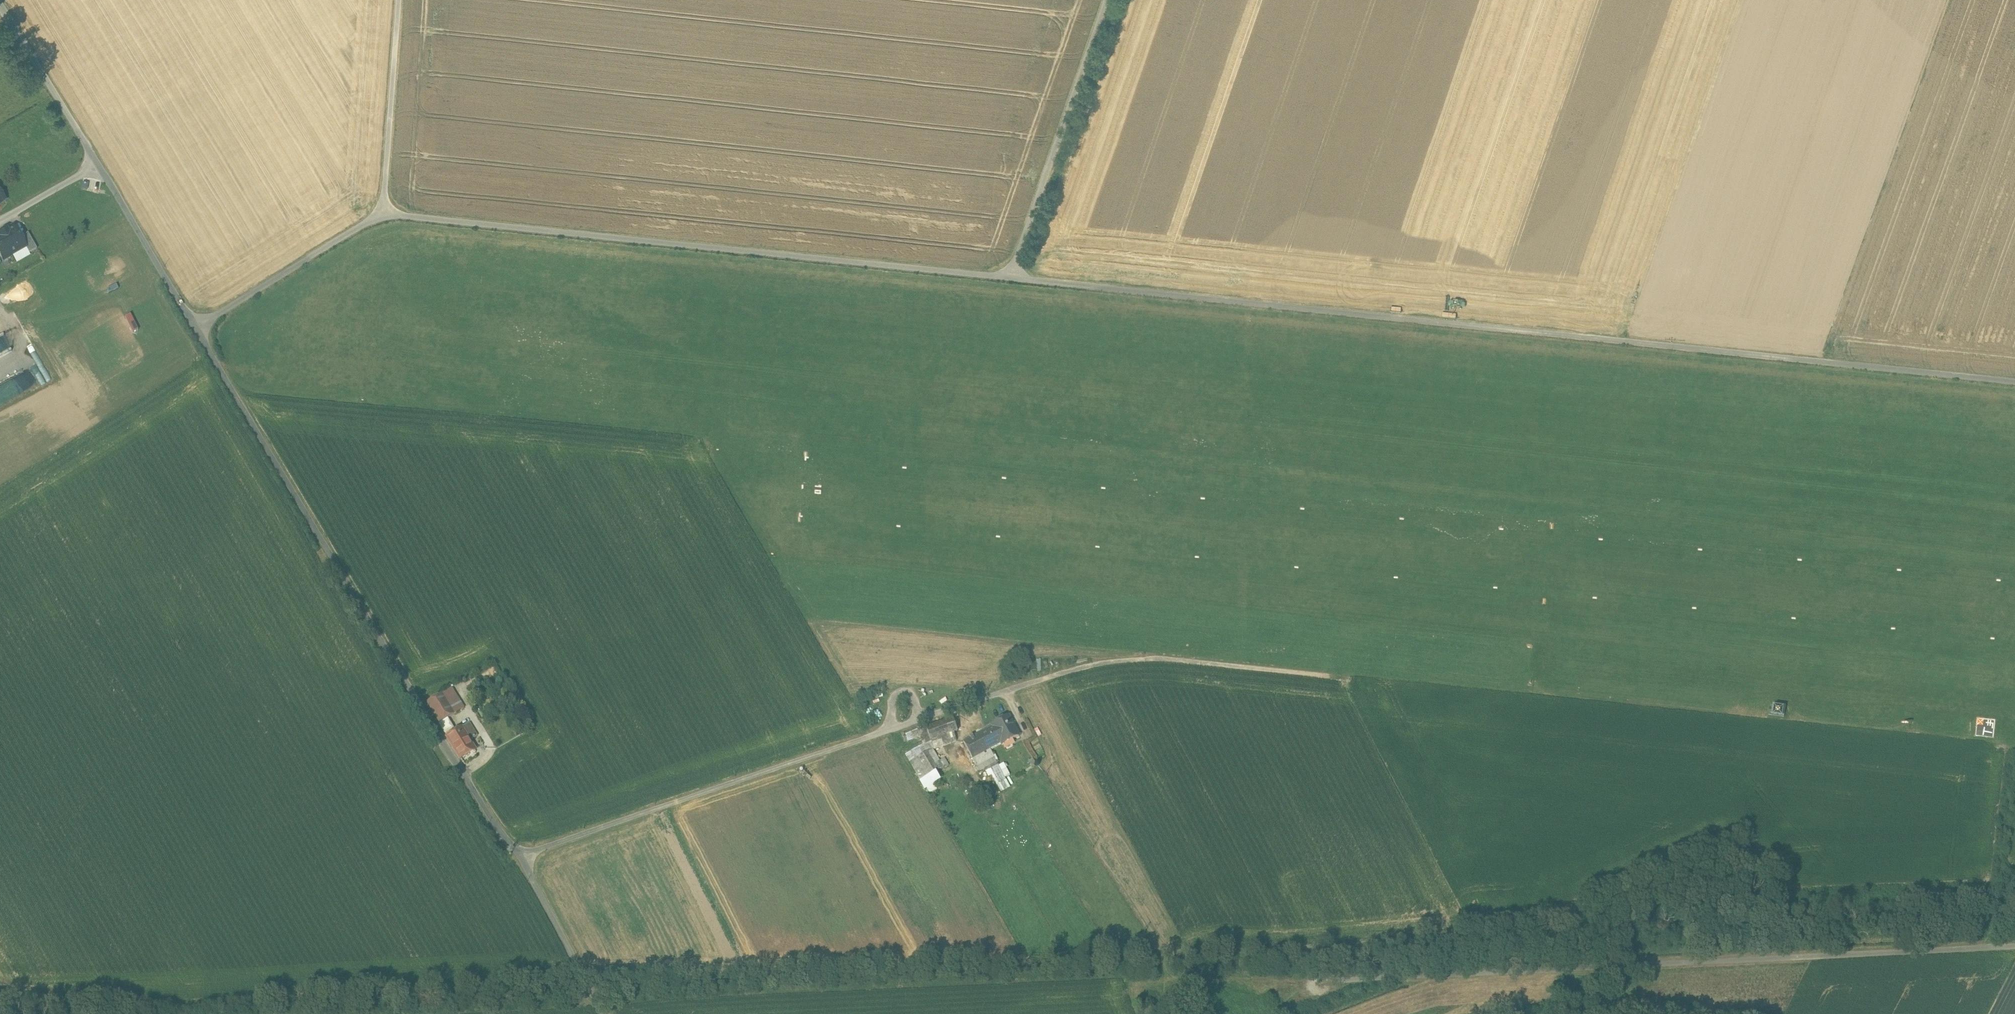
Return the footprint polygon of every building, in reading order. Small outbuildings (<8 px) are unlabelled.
[(0,234),(0,253),(4,260),(26,247),(21,237),(14,226),(0,234)] [(37,249),(28,233),(21,237),(26,247),(29,253),(37,249)] [(54,348),(51,353),(68,363),(71,357),(54,348)] [(436,697),(427,702),(440,723),(448,718),(464,708),(452,687),(436,697)] [(430,688),(422,693),(427,702),(436,697),(430,688)] [(1788,706),(1776,705),(1775,717),(1787,718),(1788,706)] [(1009,716),(992,724),(993,726),(981,733),(990,749),(1002,743),(1003,744),(1019,735),(1009,716)] [(448,718),(440,723),(448,736),(456,731),(448,718)] [(953,718),(918,730),(924,745),(941,739),(944,745),(956,741),(954,732),(958,731),(953,718)] [(456,731),(448,736),(461,758),(475,750),(470,741),(478,736),(470,723),(456,731)] [(981,733),(964,741),(973,758),(990,749),(981,733)] [(932,748),(918,756),(914,749),(906,754),(921,780),(943,767),(944,768),(949,765),(945,758),(940,761),(932,748)] [(990,749),(973,758),(977,766),(994,757),(990,749)] [(1004,762),(990,769),(1001,791),(1015,784),(1004,762)]
